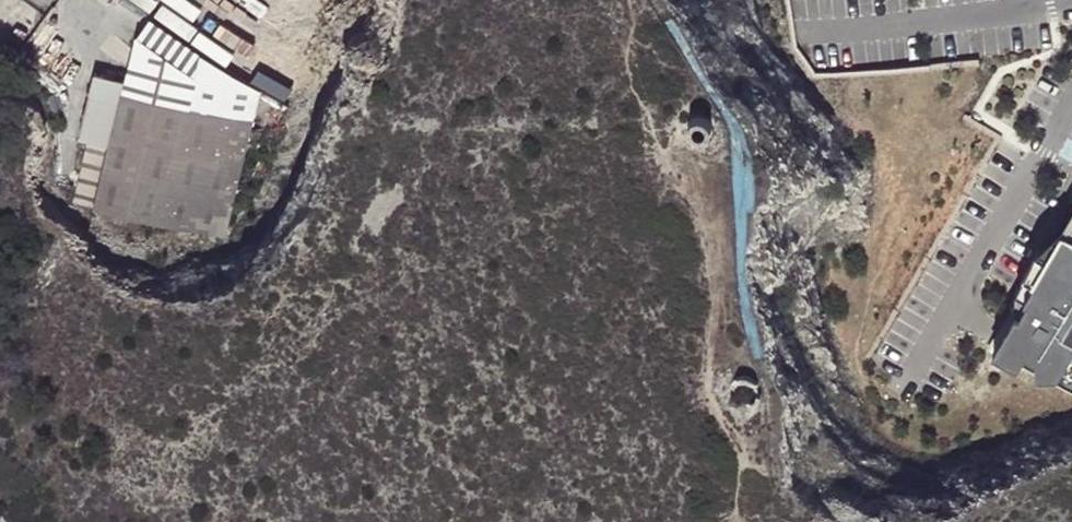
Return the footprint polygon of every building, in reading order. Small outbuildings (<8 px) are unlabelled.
[(128,80),(95,72),(80,137),(89,139),(75,195),(78,206),(96,210),(91,232),(98,241),(151,254),(158,225),(225,242),(254,120),(189,105),(196,75),(138,35),(128,80)] [(992,348),(1052,383),(1071,350),(1071,217),(992,348)]
